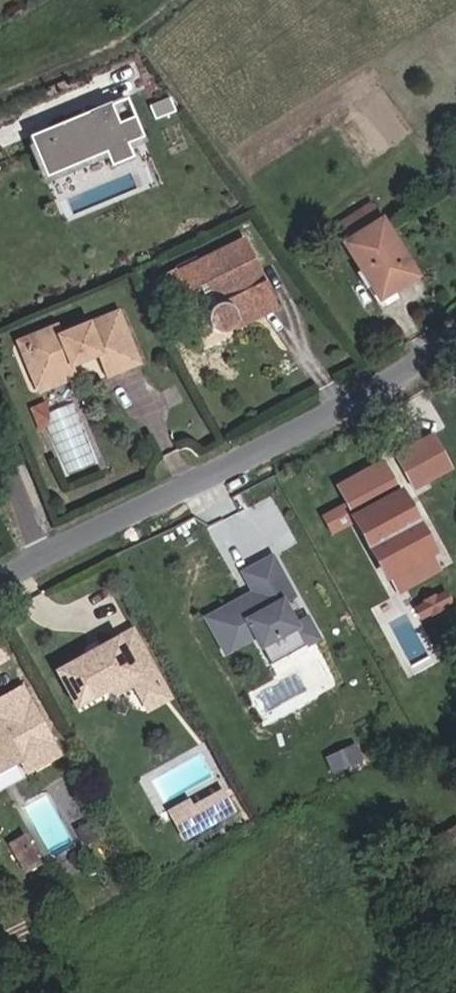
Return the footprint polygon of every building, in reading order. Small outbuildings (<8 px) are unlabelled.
[(126,101),(29,141),(45,181),(105,156),(111,169),(132,160),(127,146),(142,140),(126,101)] [(417,277),(374,203),(337,225),(381,297),(417,277)] [(258,317),(261,323),(275,316),(243,247),(177,278),(188,303),(206,295),(219,288),(228,309),(216,315),(211,317),(210,318),(209,320),(208,321),(207,323),(207,325),(207,327),(207,329),(207,330),(208,332),(208,334),(209,335),(211,336),(212,338),(214,339),(216,339),(217,340),(219,340),(221,340),(223,340),(225,339),(230,337),(227,332),(258,317)] [(206,295),(216,315),(228,309),(219,288),(206,295)] [(230,337),(261,323),(258,317),(227,332),(230,337)] [(90,328),(107,380),(134,369),(113,319),(90,328)] [(105,381),(107,380),(90,328),(59,343),(56,335),(39,342),(42,349),(21,358),(37,394),(74,377),(68,363),(79,358),(83,366),(95,361),(105,381)] [(18,351),(21,358),(42,349),(39,342),(18,351)] [(74,377),(37,394),(40,401),(76,384),(74,377)] [(26,414),(36,439),(38,438),(45,428),(43,408),(26,414)] [(392,452),(414,490),(453,468),(432,430),(392,452)] [(387,574),(429,550),(380,459),(339,484),(346,499),(355,517),(371,548),(365,552),(371,563),(378,558),(387,574)] [(355,517),(346,499),(323,511),(332,529),(355,517)] [(290,593),(268,555),(238,571),(249,590),(253,597),(244,602),(240,595),(202,617),(221,650),(251,634),(257,645),(275,634),(285,652),(314,636),(303,616),(292,622),(279,599),(290,593)] [(240,595),(244,602),(253,597),(249,590),(240,595)] [(451,602),(444,590),(433,597),(431,595),(421,600),(422,603),(416,607),(422,617),(426,616),(427,617),(440,610),(439,608),(451,602)] [(153,674),(130,631),(54,673),(74,708),(89,699),(103,693),(114,696),(131,687),(134,684),(153,674)] [(285,652),(275,634),(257,645),(267,663),(285,652)] [(167,699),(153,674),(131,687),(145,712),(167,699)] [(19,764),(24,774),(56,756),(19,690),(0,700),(0,775),(19,764)] [(324,756),(330,770),(357,758),(351,744),(324,756)] [(168,809),(184,837),(232,810),(220,790),(191,806),(187,799),(168,809)] [(37,861),(23,835),(9,842),(23,868),(37,861)]
